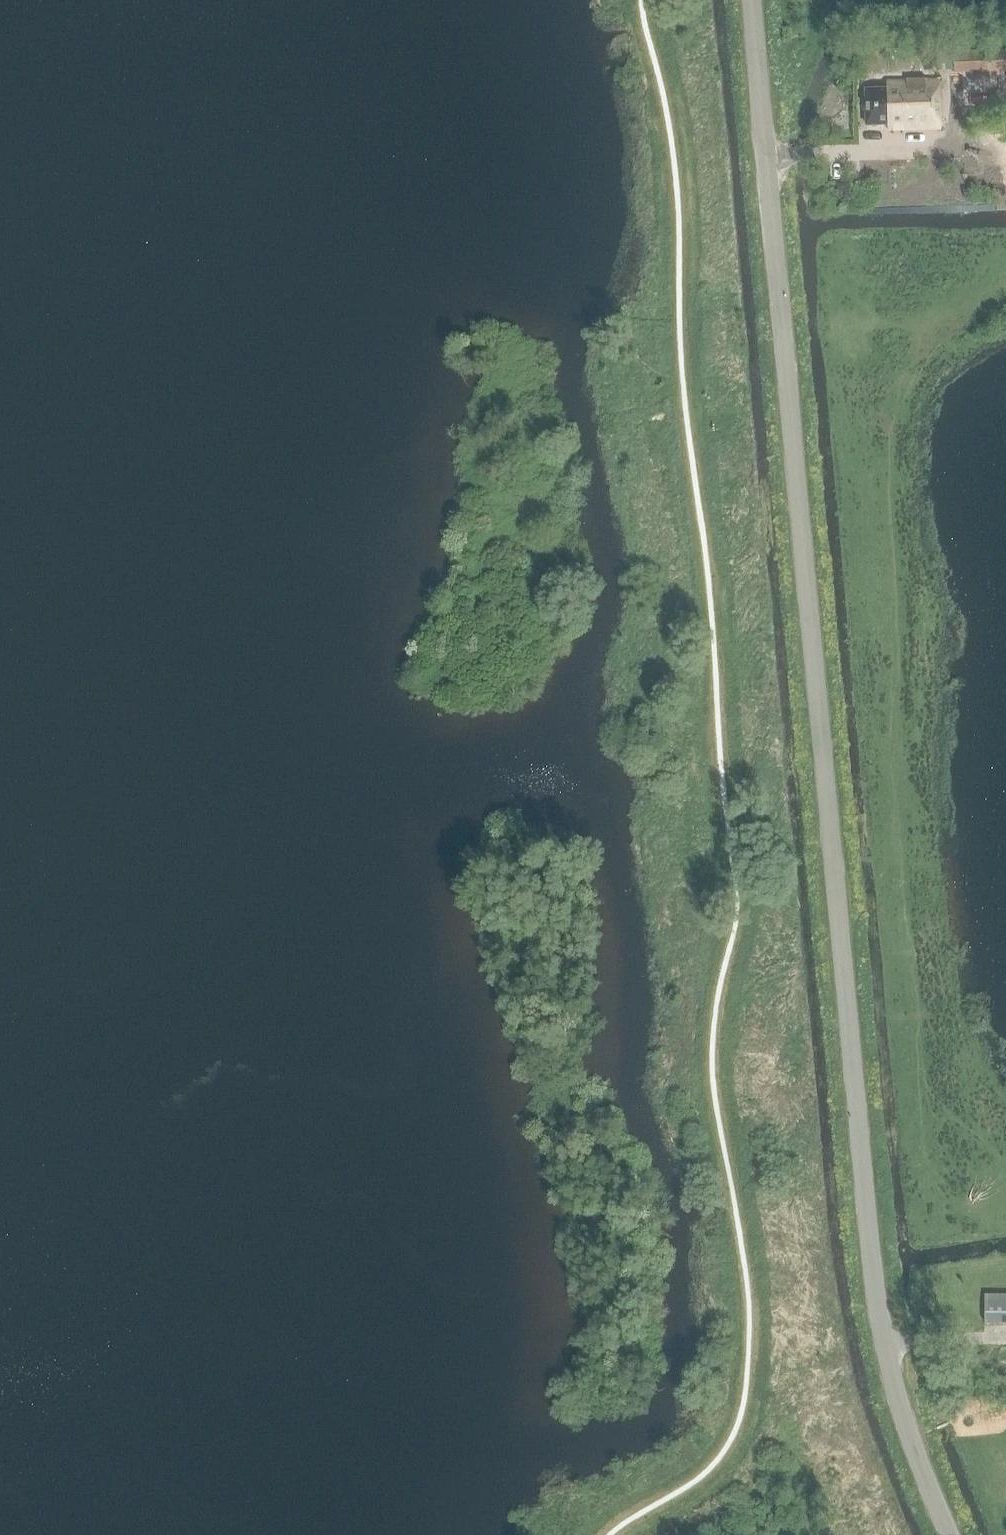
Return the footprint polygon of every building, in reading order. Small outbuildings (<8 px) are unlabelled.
[(956,53),(956,72),(1005,71),(1005,51),(956,53)] [(936,115),(940,114),(940,81),(887,82),(887,89),(865,90),(866,125),(888,125),(888,130),(936,129),(936,115)] [(984,1294),(985,1324),(1005,1324),(1005,1294),(984,1294)]
